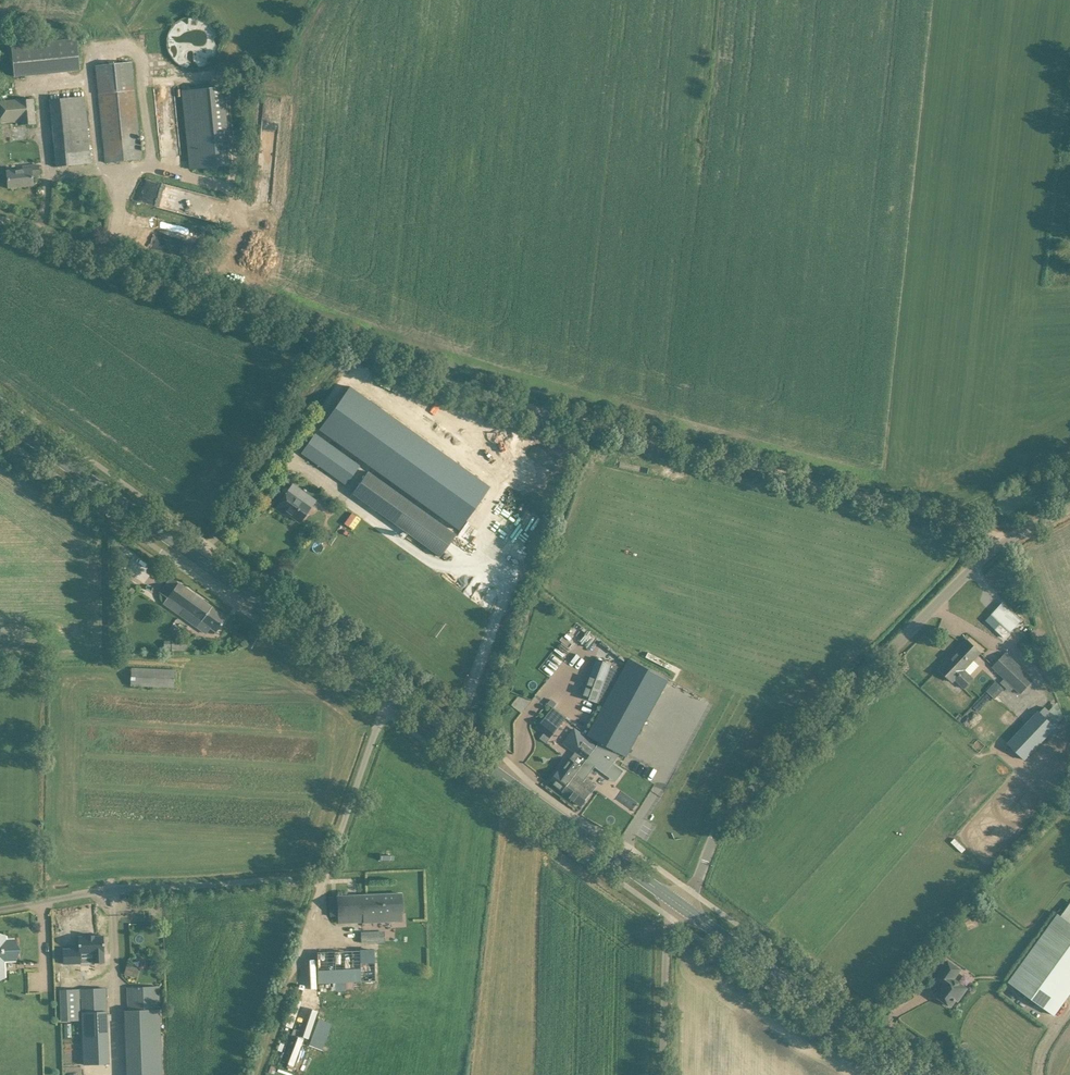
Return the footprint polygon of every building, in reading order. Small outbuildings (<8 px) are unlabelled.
[(11,45),(14,76),(80,70),(77,39),(11,45)] [(141,159),(134,91),(131,62),(96,66),(105,163),(141,159)] [(183,91),(191,169),(229,165),(222,87),(183,91)] [(50,100),(55,154),(56,167),(90,162),(89,151),(84,96),(50,100)] [(20,125),(35,124),(33,99),(18,100),(18,101),(0,101),(0,122),(20,121),(20,125)] [(8,188),(10,188),(11,189),(16,189),(17,187),(33,186),(32,176),(40,175),(39,165),(27,166),(27,169),(6,171),(8,188)] [(195,212),(199,190),(145,181),(141,203),(195,212)] [(349,386),(318,430),(459,530),(490,487),(349,386)] [(418,399),(421,394),(410,389),(408,393),(418,399)] [(425,395),(418,405),(436,419),(444,408),(425,395)] [(308,445),(301,454),(306,458),(307,457),(335,477),(345,485),(359,466),(350,459),(320,438),(316,434),(308,445)] [(368,471),(358,485),(352,493),(440,557),(446,548),(456,535),(368,471)] [(275,508),(288,517),(290,515),(300,522),(310,507),(287,491),(275,508)] [(171,577),(164,586),(160,593),(167,598),(164,603),(200,629),(206,633),(210,628),(216,632),(227,617),(171,577)] [(996,612),(985,623),(995,632),(989,638),(998,647),(1014,630),(996,612)] [(583,639),(581,638),(588,629),(578,621),(554,651),(566,661),(583,639)] [(939,669),(947,677),(953,683),(955,680),(965,689),(974,679),(965,670),(981,653),(967,639),(939,669)] [(172,651),(188,651),(188,641),(168,641),(167,649),(172,649),(172,651)] [(993,668),(1020,695),(1034,680),(1006,654),(993,668)] [(596,658),(581,696),(603,704),(622,668),(596,658)] [(630,658),(588,735),(599,742),(621,754),(627,757),(669,679),(630,658)] [(130,686),(174,687),(174,670),(131,668),(130,686)] [(987,690),(995,698),(1004,688),(996,680),(987,690)] [(1045,706),(1041,710),(1057,724),(1060,720),(1045,706)] [(553,707),(538,727),(545,733),(541,738),(546,743),(566,718),(553,707)] [(1007,744),(1024,760),(1055,727),(1038,711),(1007,744)] [(584,736),(573,751),(575,752),(586,760),(597,746),(584,736)] [(581,766),(562,791),(582,806),(596,786),(586,779),(595,767),(605,774),(614,763),(621,754),(599,742),(597,746),(586,760),(581,766)] [(586,760),(575,752),(561,771),(559,770),(550,782),(562,791),(581,766),(586,760)] [(603,793),(611,798),(618,788),(610,782),(603,793)] [(402,913),(402,904),(401,894),(329,897),(330,916),(338,916),(338,923),(363,921),(363,922),(398,921),(398,913),(402,913)] [(1055,1016),(1069,995),(1069,923),(1057,914),(1009,983),(1055,1016)] [(384,932),(375,932),(361,933),(361,942),(385,941),(384,932)] [(79,937),(79,948),(63,948),(64,964),(82,964),(82,953),(93,953),(94,963),(104,962),(103,936),(79,937)] [(5,969),(5,961),(15,960),(15,941),(6,941),(6,938),(0,938),(0,969),(5,969)] [(375,951),(360,951),(328,952),(317,952),(318,991),(329,991),(376,990),(375,951)] [(966,989),(957,982),(953,979),(960,970),(948,962),(936,978),(944,984),(936,996),(944,1002),(943,1003),(948,1006),(949,1005),(951,1006),(955,1000),(957,1001),(966,989)] [(124,975),(135,978),(138,976),(139,973),(138,969),(127,966),(124,975)] [(127,988),(128,1014),(124,1014),(127,1074),(162,1074),(158,986),(127,988)] [(82,1023),(83,1033),(84,1065),(108,1064),(105,989),(81,990),(59,990),(61,1021),(80,1021),(79,997),(81,996),(82,1023)] [(303,1010),(293,1037),(300,1040),(310,1013),(303,1010)] [(319,1019),(309,1046),(322,1050),(332,1024),(319,1019)]
